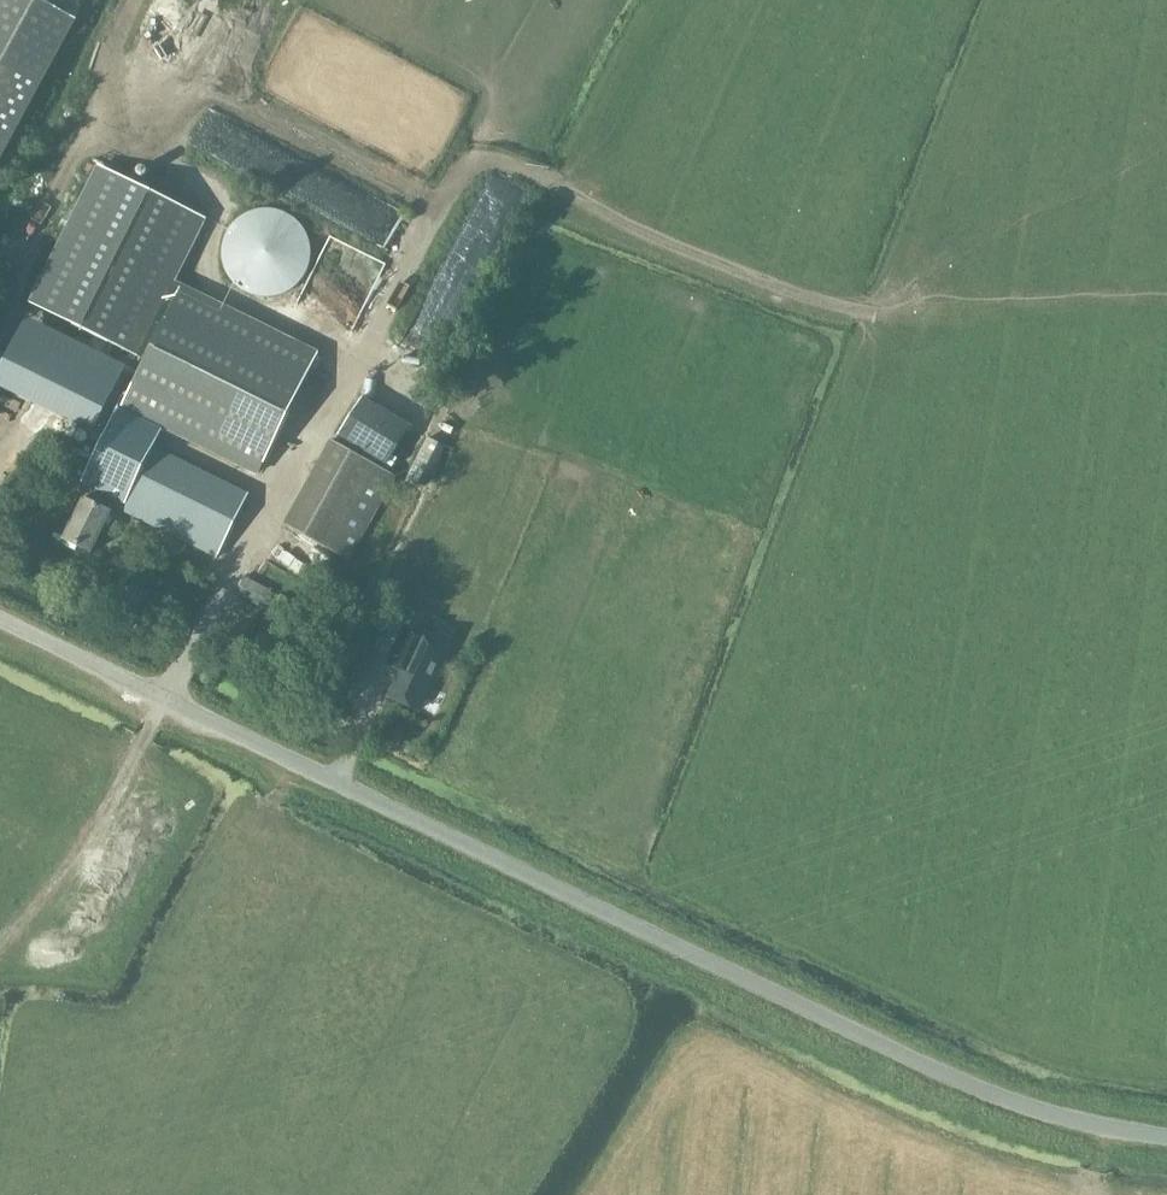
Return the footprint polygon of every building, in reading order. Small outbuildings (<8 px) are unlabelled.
[(77,18),(43,0),(0,0),(0,159),(77,18)] [(33,304),(135,354),(171,281),(203,217),(102,166),(33,304)] [(232,281),(241,291),(253,299),(267,303),(281,302),(294,297),(305,288),(312,276),(316,263),(315,249),(310,236),(301,225),(290,217),(276,213),(262,214),(249,219),(238,228),(230,240),(227,253),(227,267),(232,281)] [(112,399),(260,472),(318,355),(171,281),(135,354),(112,399)] [(0,372),(0,386),(93,432),(126,366),(27,317),(0,372)] [(66,537),(93,551),(112,512),(120,516),(123,510),(219,556),(250,492),(154,446),(163,427),(120,406),(103,441),(91,465),(77,458),(61,464),(57,472),(62,487),(85,498),(74,520),(64,515),(57,517),(54,524),(56,531),(67,536),(66,537)] [(429,437),(409,477),(422,485),(443,444),(429,437)] [(287,523),(350,559),(397,474),(334,439),(287,523)] [(238,592),(266,606),(274,590),(246,576),(238,592)] [(361,618),(353,615),(347,627),(355,630),(361,618)] [(391,695),(420,709),(440,667),(417,656),(426,638),(406,628),(390,662),(404,669),(391,695)]
